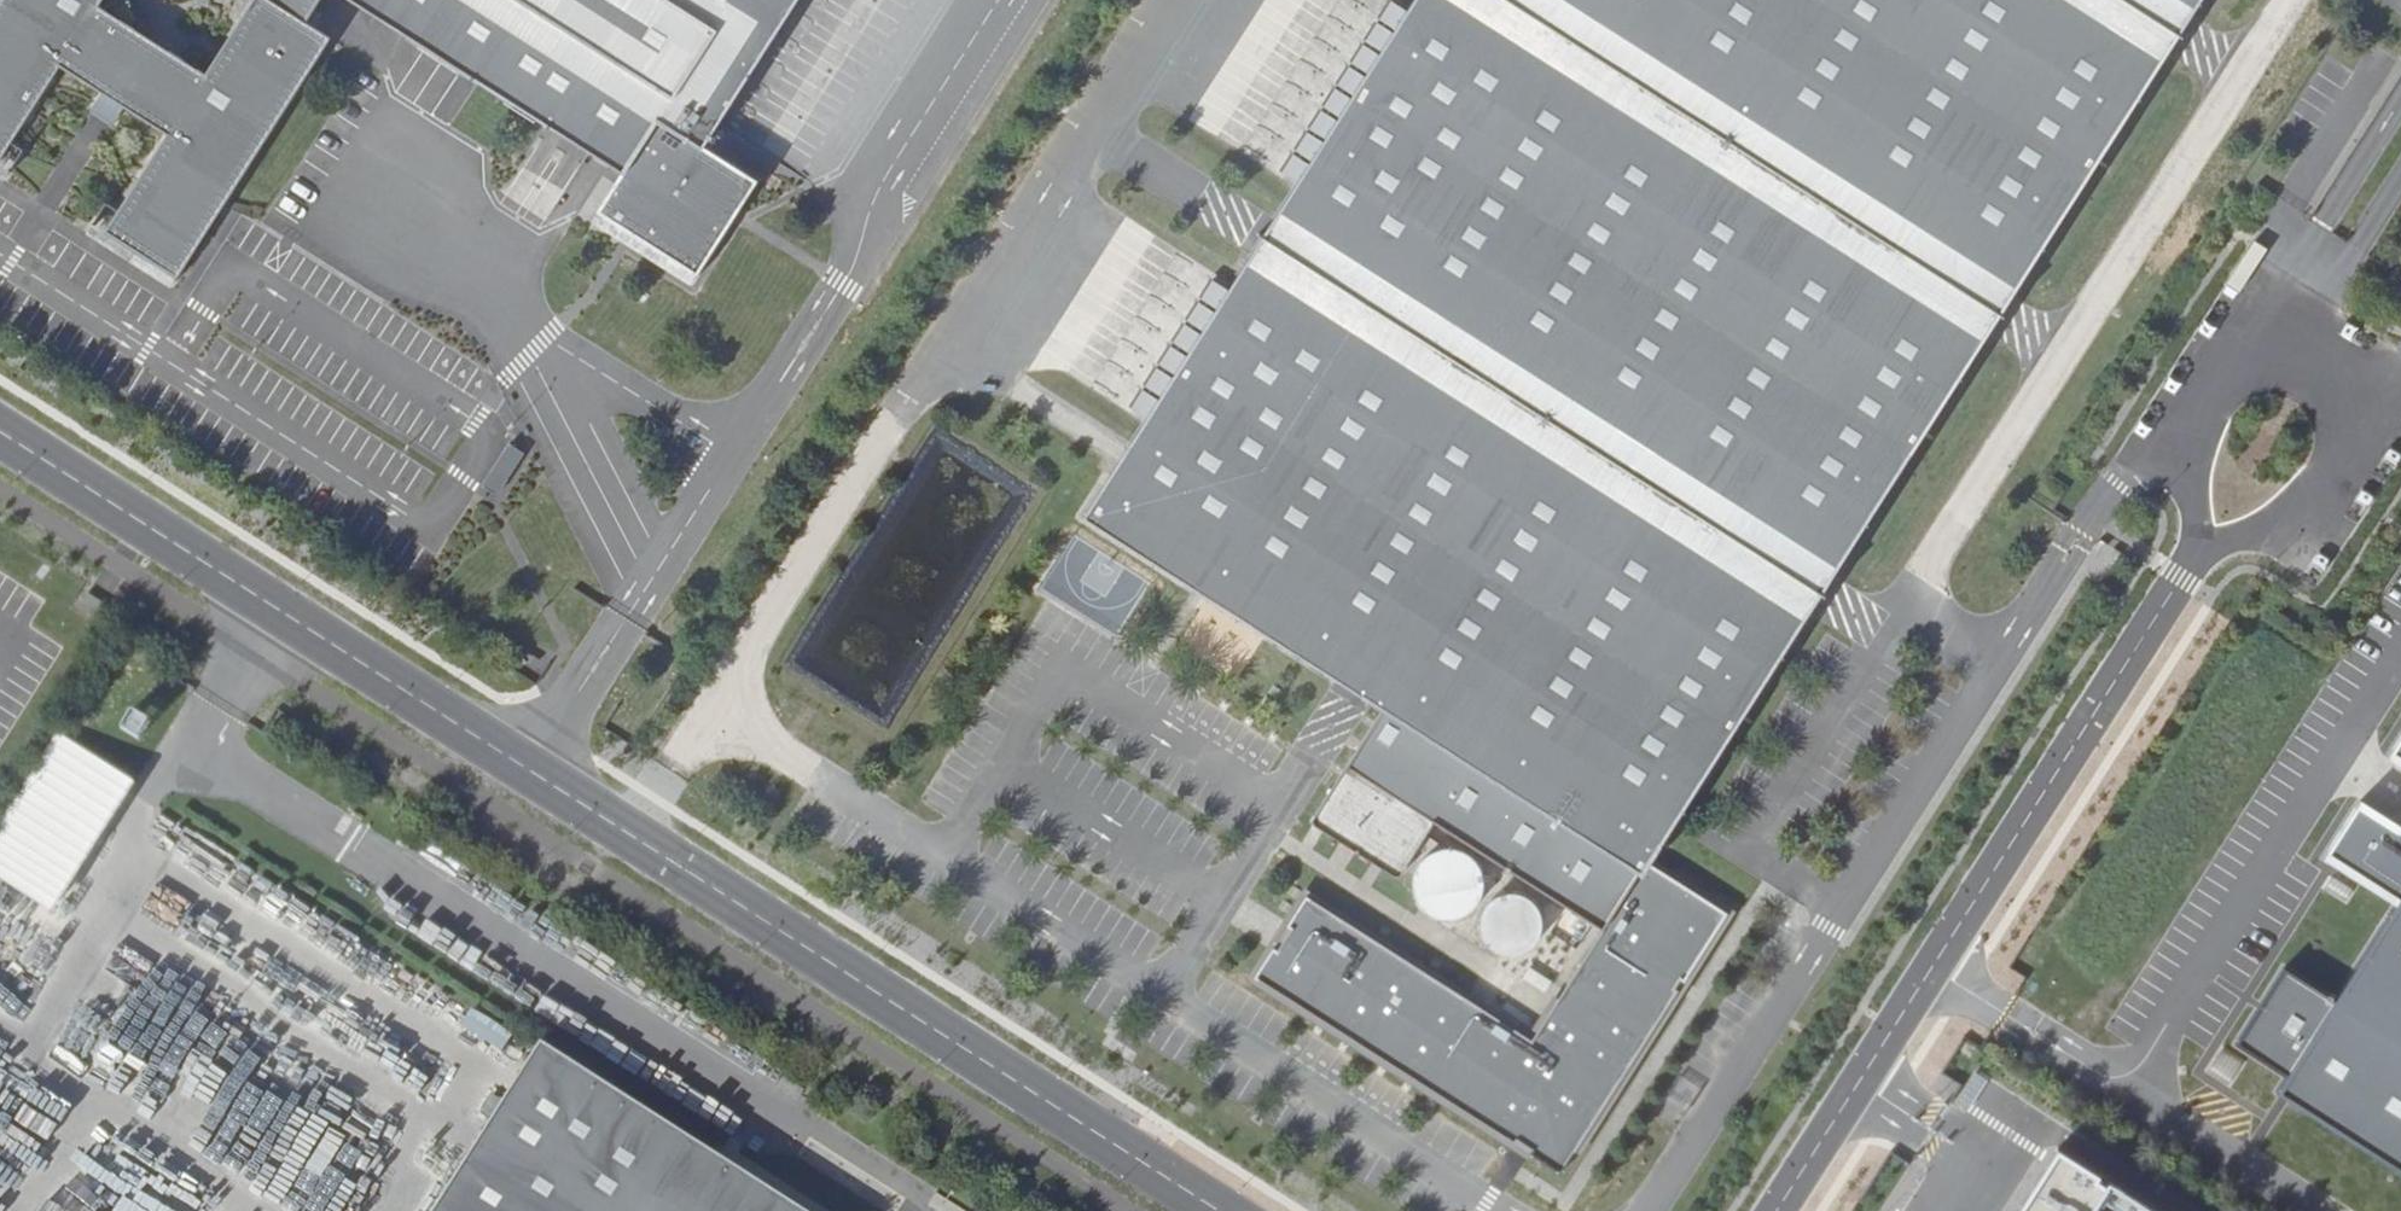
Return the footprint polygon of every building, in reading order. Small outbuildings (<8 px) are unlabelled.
[(60,61),(168,131),(106,227),(178,274),(332,36),(308,21),(322,0),(249,0),(205,69),(100,2),(101,0),(0,0),(0,154),(60,61)] [(625,166),(601,203),(699,267),(759,174),(708,139),(798,0),(366,0),(625,166)] [(1078,516),(1378,710),(1308,823),(1397,879),(1433,824),(1601,933),(1530,1044),(1304,899),(1284,929),(1289,932),(1275,953),(1272,950),(1253,979),(1514,1149),(1518,1144),(1532,1154),(1529,1158),(1560,1178),(1677,993),(1673,990),(1678,983),(1681,985),(1725,916),(1646,865),(2196,0),(1407,0),(1078,516)] [(2367,812),(2335,862),(2400,903),(2400,834),(2367,812)] [(2336,1012),(2286,980),(2240,1052),(2287,1082),(2273,1104),(2400,1185),(2400,909),(2336,1012)] [(436,1210),(804,1210),(543,1044),(436,1210)] [(2070,1148),(2028,1210),(2167,1210),(2070,1148)]
